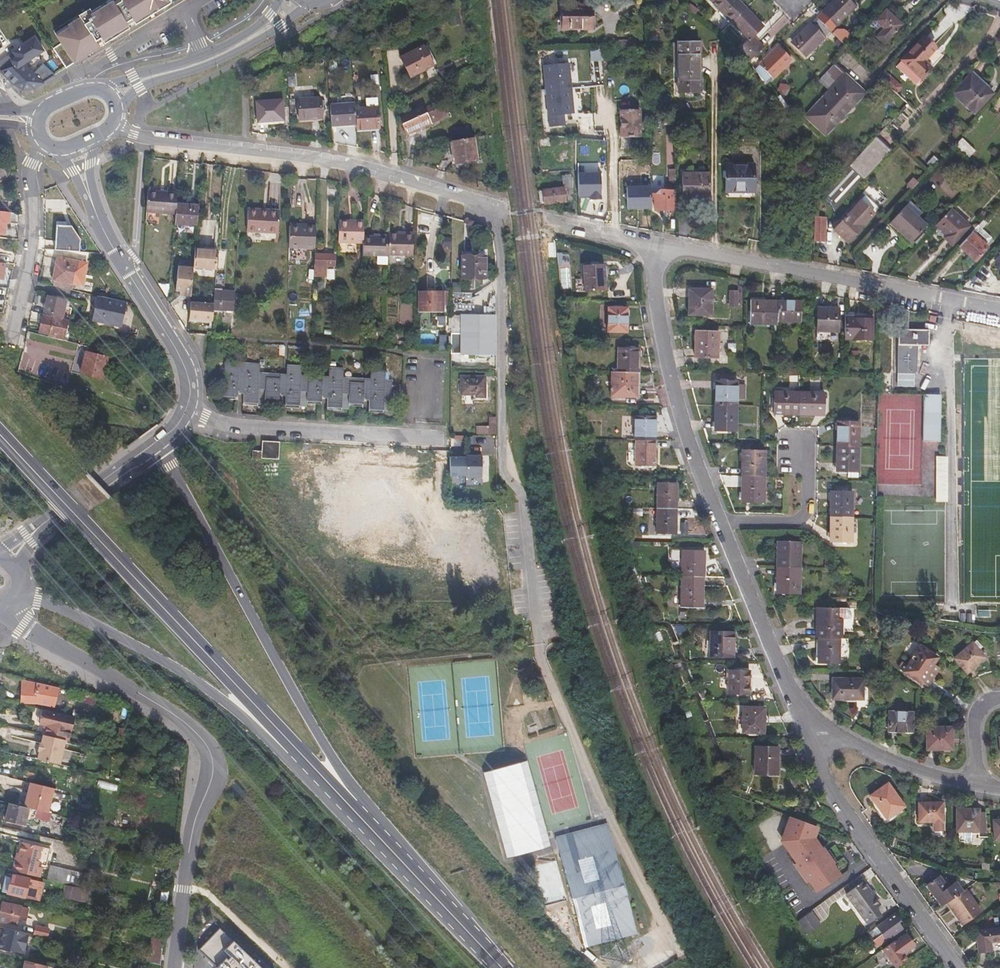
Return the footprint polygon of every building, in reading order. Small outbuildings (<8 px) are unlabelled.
[(120,1),(115,5),(113,3),(57,37),(62,44),(53,49),(66,69),(134,27),(171,4),(169,0),(120,0),(120,1)] [(732,24),(745,10),(735,0),(709,0),(732,24)] [(818,19),(831,33),(856,9),(847,0),(838,0),(818,19)] [(561,7),(562,29),(591,29),(590,8),(561,7)] [(880,24),(885,28),(879,34),(886,42),(904,24),(887,9),(873,24),(877,28),(880,24)] [(732,24),(749,40),(742,47),(747,52),(758,43),(753,38),(763,29),(745,10),(732,24)] [(818,19),(794,44),(807,57),(831,33),(818,19)] [(836,37),(844,46),(846,45),(852,38),(844,32),(840,33),(836,37)] [(927,36),(905,59),(917,71),(924,77),(946,54),(927,36)] [(1,71),(4,74),(14,85),(22,92),(32,90),(41,84),(53,77),(42,65),(32,74),(22,64),(43,51),(35,38),(14,51),(17,57),(12,60),(14,64),(1,71)] [(758,43),(747,52),(753,58),(763,49),(758,43)] [(674,47),(674,67),(674,81),(680,81),(680,95),(701,95),(699,46),(674,47)] [(400,58),(409,77),(432,66),(423,47),(400,58)] [(742,47),(737,52),(741,55),(743,57),(747,52),(742,47)] [(590,49),(591,60),(603,59),(602,48),(590,49)] [(779,48),(761,66),(773,79),(791,61),(779,48)] [(743,57),(749,63),(753,58),(747,52),(743,57)] [(900,65),(918,83),(924,77),(917,71),(905,59),(900,65)] [(543,67),(550,127),(563,126),(562,116),(574,114),(567,64),(543,67)] [(819,82),(827,91),(803,117),(823,136),(835,122),(834,121),(848,105),(850,107),(858,98),(849,90),(853,85),(833,66),(819,82)] [(973,73),(952,96),(973,116),(991,96),(989,94),(994,89),(989,84),(987,87),(973,73)] [(881,82),(894,94),(899,87),(887,76),(881,82)] [(849,90),(858,98),(862,94),(853,85),(849,90)] [(858,98),(850,107),(852,108),(860,100),(858,98)] [(297,101),(299,120),(321,118),(319,99),(297,101)] [(256,104),(256,124),(282,123),(281,102),(256,104)] [(330,107),(332,127),(357,125),(356,112),(355,108),(355,104),(330,107)] [(848,105),(834,121),(835,122),(850,107),(848,105)] [(356,112),(357,125),(357,129),(379,127),(376,106),(355,108),(356,112)] [(622,108),(623,135),(641,134),(641,131),(645,131),(645,119),(640,119),(640,107),(622,108)] [(850,107),(835,122),(837,124),(852,108),(850,107)] [(403,125),(407,134),(408,134),(410,136),(416,134),(415,131),(431,124),(429,118),(437,115),(435,110),(416,118),(408,122),(403,125)] [(837,124),(835,122),(823,136),(824,137),(837,124)] [(453,140),(456,162),(477,160),(474,137),(453,140)] [(969,157),(976,149),(962,137),(956,145),(969,157)] [(875,138),(824,193),(832,213),(889,152),(875,138)] [(932,157),(924,165),(928,169),(936,161),(932,157)] [(725,166),(725,194),(735,195),(735,192),(753,192),(753,167),(725,166)] [(682,175),(683,199),(690,199),(691,206),(709,206),(709,199),(710,199),(710,175),(702,174),(701,170),(694,170),(693,174),(682,175)] [(539,192),(541,204),(573,200),(570,175),(561,177),(563,188),(539,192)] [(628,208),(651,208),(651,180),(627,181),(628,208)] [(912,180),(905,188),(909,192),(917,185),(912,180)] [(150,188),(148,210),(177,213),(178,203),(178,196),(170,195),(170,199),(155,198),(156,189),(150,188)] [(156,189),(155,198),(170,199),(170,195),(178,196),(178,191),(156,189)] [(654,213),(676,214),(676,211),(676,193),(667,193),(667,196),(661,196),(660,201),(654,201),(654,213)] [(860,201),(832,230),(845,243),(873,214),(860,201)] [(909,201),(887,224),(898,234),(920,211),(909,201)] [(177,213),(176,223),(198,226),(199,205),(178,203),(177,213)] [(250,209),(248,232),(279,233),(280,213),(261,212),(261,211),(260,209),(250,209)] [(936,225),(947,234),(944,238),(952,245),(968,227),(950,210),(936,225)] [(4,232),(6,222),(18,223),(19,213),(0,211),(0,231),(4,232)] [(920,211),(898,234),(909,244),(925,227),(917,219),(922,213),(920,211)] [(341,218),(340,239),(366,240),(366,233),(366,218),(341,218)] [(982,222),(957,248),(974,263),(986,250),(974,238),(985,225),(982,222)] [(71,226),(56,225),(54,249),(79,251),(80,239),(71,226)] [(292,226),(291,249),(316,249),(317,227),(292,226)] [(824,228),(814,228),(813,253),(823,253),(824,228)] [(392,234),(391,252),(415,252),(416,230),(407,230),(407,232),(402,232),(392,232),(392,234)] [(366,240),(365,253),(391,254),(391,252),(392,234),(366,233),(366,240)] [(196,244),(195,263),(216,264),(218,246),(196,244)] [(466,250),(465,276),(488,276),(489,255),(479,254),(479,250),(466,250)] [(561,287),(570,287),(569,253),(560,253),(561,287)] [(319,255),(318,275),(327,275),(328,266),(337,266),(337,255),(319,255)] [(57,268),(54,287),(75,290),(76,283),(74,283),(78,260),(57,257),(56,268),(57,268)] [(589,269),(588,295),(609,295),(610,269),(604,269),(603,265),(597,265),(597,269),(589,269)] [(215,285),(213,306),(236,308),(237,290),(223,289),(223,286),(215,285)] [(691,287),(690,313),(713,314),(714,288),(691,287)] [(422,290),(421,309),(445,309),(445,303),(446,291),(438,290),(434,288),(430,290),(422,290)] [(730,291),(730,306),(738,306),(739,291),(730,291)] [(49,296),(45,312),(50,313),(49,316),(64,320),(67,300),(49,296)] [(100,296),(94,321),(123,327),(129,303),(100,296)] [(751,299),(750,324),(777,324),(778,322),(778,300),(751,299)] [(778,300),(778,322),(800,322),(801,301),(778,300)] [(818,307),(818,331),(835,331),(836,307),(818,307)] [(894,307),(894,328),(898,328),(898,373),(916,374),(917,345),(927,345),(928,329),(907,329),(907,309),(894,307)] [(610,308),(609,332),(629,332),(629,308),(610,308)] [(464,313),(463,352),(498,352),(499,322),(488,322),(488,313),(464,313)] [(488,313),(488,322),(499,322),(499,313),(488,313)] [(845,315),(844,338),(871,339),(872,318),(855,317),(855,316),(845,315)] [(41,331),(51,333),(50,336),(65,339),(68,321),(64,320),(49,316),(49,318),(44,317),(41,331)] [(696,330),(695,356),(719,357),(719,331),(696,330)] [(85,349),(80,372),(101,377),(107,353),(85,349)] [(621,350),(620,373),(639,375),(642,374),(642,350),(621,350)] [(225,359),(223,392),(231,393),(232,372),(233,359),(225,359)] [(232,372),(231,393),(237,393),(238,389),(246,389),(246,399),(266,400),(266,395),(281,396),(281,392),(286,392),(287,372),(261,370),(262,361),(233,359),(232,372)] [(287,372),(286,392),(287,392),(287,402),(309,404),(309,398),(311,398),(311,383),(311,374),(305,373),(305,364),(290,363),(289,372),(287,372)] [(311,383),(311,398),(322,399),(323,394),(329,395),(329,405),(336,405),(337,366),(332,365),(332,375),(311,374),(311,383)] [(337,366),(336,405),(350,406),(351,401),(364,402),(365,397),(372,398),(372,408),(393,409),(395,380),(388,379),(388,369),(374,368),(374,378),(346,376),(347,366),(337,366)] [(614,374),(613,399),(638,400),(639,375),(620,373),(614,374)] [(463,374),(462,392),(477,393),(477,395),(486,396),(486,375),(463,374)] [(905,378),(904,393),(934,395),(934,380),(905,378)] [(737,382),(716,381),(715,404),(736,405),(737,399),(745,399),(745,385),(737,385),(737,382)] [(774,392),(773,412),(799,413),(799,393),(774,392)] [(799,393),(799,413),(823,414),(824,393),(799,393)] [(715,404),(715,430),(736,430),(736,405),(715,404)] [(638,418),(637,441),(639,441),(658,441),(659,418),(638,418)] [(837,421),(836,447),(856,447),(857,422),(837,421)] [(264,440),(263,456),(279,457),(280,441),(264,440)] [(639,441),(639,466),(658,466),(658,441),(639,441)] [(836,447),(836,466),(856,466),(856,447),(836,447)] [(253,449),(252,457),(261,458),(262,450),(253,449)] [(491,451),(469,450),(469,456),(469,471),(490,472),(491,451)] [(743,450),(743,475),(765,476),(765,450),(743,450)] [(344,465),(359,466),(360,454),(357,454),(356,460),(352,460),(353,454),(345,453),(344,465)] [(469,471),(469,456),(451,456),(451,474),(468,474),(469,471)] [(937,456),(937,501),(946,501),(945,456),(937,456)] [(743,475),(742,502),(764,502),(765,476),(743,475)] [(661,484),(660,509),(680,510),(681,485),(661,484)] [(832,491),(831,517),(852,518),(852,492),(832,491)] [(660,509),(659,533),(679,534),(680,510),(660,509)] [(831,517),(831,541),(851,542),(852,518),(831,517)] [(428,536),(449,537),(449,526),(429,525),(428,536)] [(778,541),(777,566),(800,566),(800,541),(778,541)] [(680,562),(681,547),(672,547),(672,561),(680,562)] [(684,552),(683,577),(705,578),(706,578),(707,553),(684,552)] [(777,566),(777,590),(799,591),(800,566),(777,566)] [(467,573),(447,573),(448,584),(468,583),(467,573)] [(682,580),(682,609),(698,610),(698,604),(704,604),(705,578),(683,577),(682,580)] [(923,601),(911,601),(911,609),(923,609),(923,601)] [(812,607),(811,635),(814,635),(835,636),(838,636),(838,619),(834,619),(834,617),(834,608),(812,607)] [(846,608),(845,630),(852,630),(853,608),(846,608)] [(674,655),(670,625),(654,628),(655,640),(665,638),(667,656),(674,655)] [(712,633),(711,658),(735,659),(736,634),(712,633)] [(814,635),(814,661),(834,662),(835,636),(814,635)] [(956,658),(968,673),(987,659),(975,643),(956,658)] [(904,671),(926,686),(932,678),(927,674),(937,658),(921,647),(904,671)] [(730,671),(729,695),(750,696),(751,672),(730,671)] [(833,677),(833,697),(841,698),(842,696),(844,695),(844,693),(845,691),(845,689),(847,687),(849,685),(850,685),(851,685),(854,686),(856,687),(861,689),(862,690),(863,678),(833,677)] [(23,681),(22,701),(36,703),(55,707),(59,688),(38,682),(23,681)] [(844,695),(842,696),(841,698),(862,698),(862,690),(861,689),(856,687),(854,686),(851,685),(850,685),(849,685),(847,687),(845,689),(845,691),(844,693),(844,695)] [(89,695),(87,703),(94,704),(96,697),(89,695)] [(746,708),(745,734),(766,735),(767,710),(746,708)] [(45,710),(45,712),(74,719),(75,717),(45,710)] [(47,725),(44,735),(67,740),(68,740),(74,719),(45,712),(42,723),(47,725)] [(890,712),(891,732),(914,732),(914,715),(913,715),(906,713),(901,713),(896,712),(890,712)] [(928,726),(929,750),(955,749),(954,724),(928,726)] [(110,726),(108,734),(123,738),(124,729),(110,726)] [(67,740),(44,735),(42,743),(41,742),(39,751),(40,751),(38,759),(61,764),(67,740)] [(76,743),(73,752),(88,756),(90,746),(76,743)] [(757,748),(756,776),(779,777),(780,749),(757,748)] [(527,759),(484,771),(508,856),(550,845),(527,759)] [(27,766),(24,776),(43,781),(46,770),(44,769),(44,765),(37,763),(36,767),(27,766)] [(24,804),(49,812),(56,788),(31,780),(24,804)] [(870,793),(888,821),(906,809),(888,781),(870,793)] [(10,803),(7,820),(25,824),(27,815),(29,807),(10,803)] [(919,807),(920,826),(945,824),(944,805),(919,807)] [(29,807),(27,815),(36,817),(38,809),(29,807)] [(36,817),(63,824),(64,816),(38,809),(36,817)] [(979,811),(958,811),(959,835),(960,835),(961,845),(972,845),(974,844),(974,839),(990,839),(988,817),(979,817),(979,811)] [(788,815),(780,841),(815,893),(843,874),(818,836),(821,825),(788,815)] [(636,934),(605,825),(555,839),(586,948),(636,934)] [(16,861),(13,871),(40,878),(42,867),(38,866),(43,846),(22,841),(18,861),(16,861)] [(50,866),(47,879),(85,889),(88,875),(50,866)] [(10,874),(9,879),(6,878),(3,891),(39,899),(43,882),(10,874)] [(927,884),(941,906),(947,902),(963,891),(956,881),(948,887),(939,876),(927,884)] [(847,893),(868,922),(871,920),(861,906),(874,896),(864,882),(847,893)] [(65,886),(63,897),(77,900),(79,889),(65,886)] [(79,889),(77,900),(88,903),(91,892),(79,889)] [(947,902),(963,924),(981,910),(965,889),(963,891),(947,902)] [(861,906),(871,920),(881,913),(878,908),(881,905),(874,896),(861,906)] [(0,916),(0,920),(17,924),(19,915),(21,907),(3,903),(0,916)] [(28,909),(21,907),(19,915),(26,917),(28,909)] [(812,910),(798,921),(807,934),(822,923),(812,910)] [(883,933),(874,940),(878,946),(902,928),(898,922),(900,920),(895,914),(878,926),(883,933)] [(64,916),(62,925),(68,927),(71,917),(64,916)] [(3,939),(1,939),(0,944),(0,948),(25,954),(30,933),(6,927),(3,939)] [(37,927),(35,934),(47,937),(49,930),(37,927)] [(980,953),(992,951),(991,944),(999,943),(999,927),(977,930),(980,953)] [(884,949),(896,967),(908,959),(904,953),(912,947),(909,942),(911,940),(906,933),(894,943),(893,942),(884,949)] [(223,934),(198,956),(211,967),(259,967),(223,934)] [(47,943),(63,947),(64,943),(48,939),(47,943)] [(992,951),(999,950),(999,943),(991,944),(992,951)] [(161,962),(162,949),(148,949),(148,962),(161,962)] [(913,956),(899,967),(922,967),(913,956)]
